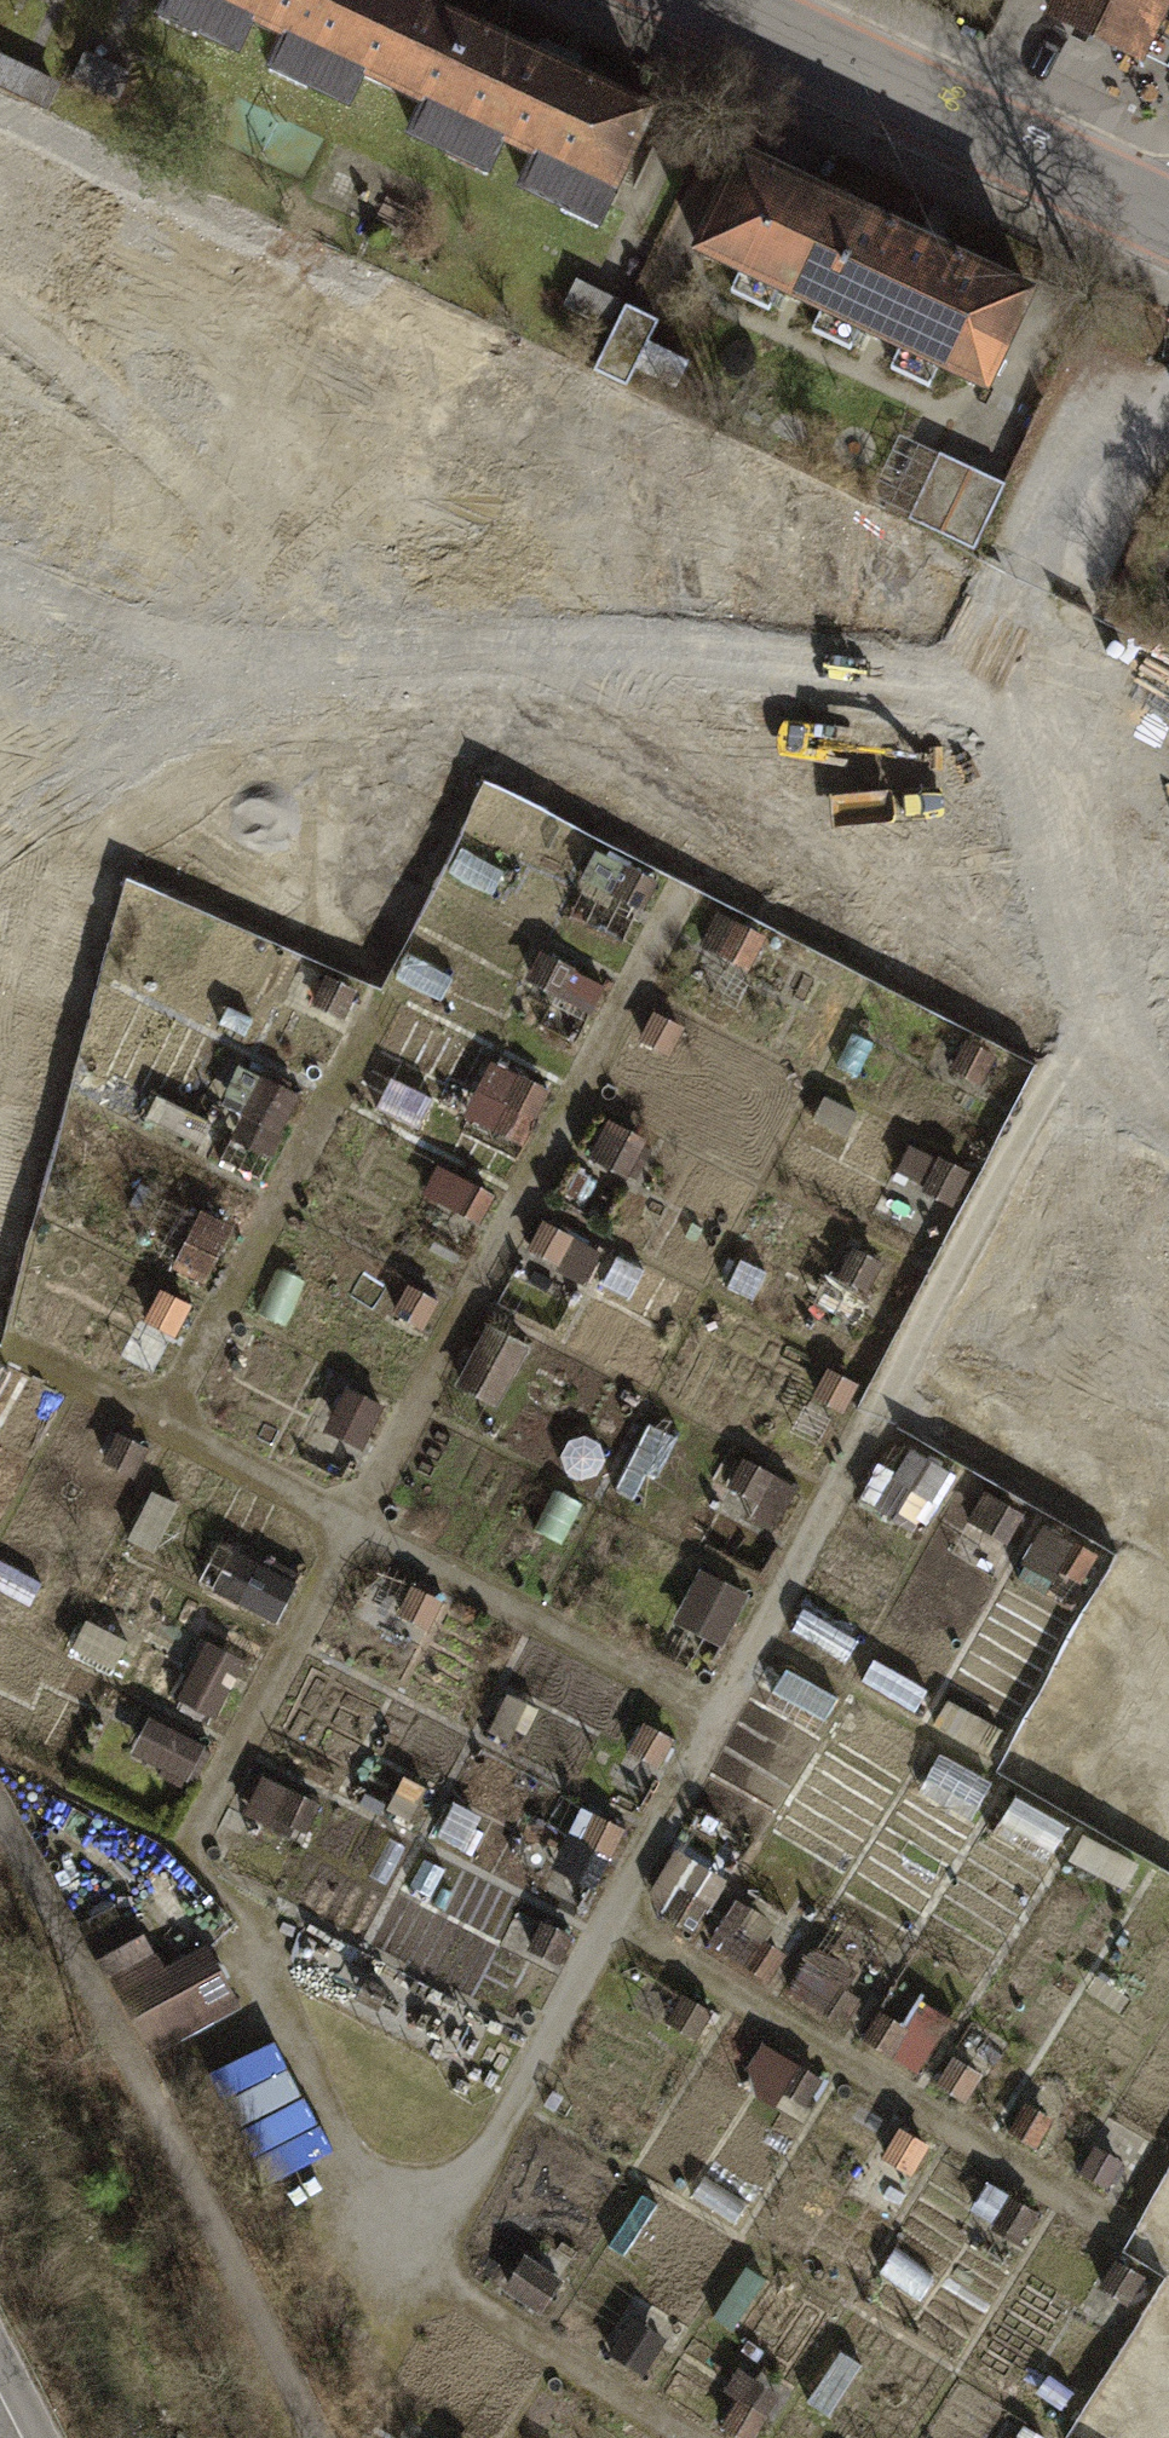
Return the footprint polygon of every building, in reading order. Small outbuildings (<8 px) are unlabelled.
[(181,1),(196,8),(182,36),(260,73),(274,45),(302,58),(290,84),(367,121),(380,95),(406,107),(449,17),(414,0),(181,0),(181,1)] [(1140,55),(1167,0),(1061,0),(1054,14),(1140,55)] [(449,17),(406,107),(442,124),(430,150),(503,184),(515,159),(554,177),(542,202),(612,235),(624,210),(638,217),(681,126),(449,17)] [(2,50),(0,54),(0,87),(49,111),(64,79),(2,50)] [(137,76),(83,50),(70,78),(124,103),(137,76)] [(763,158),(712,263),(758,286),(746,311),(794,334),(807,308),(852,330),(840,354),(879,373),(892,348),(937,370),(925,393),(963,412),(975,388),(1001,400),(1051,298),(763,158)] [(565,306),(614,329),(625,304),(577,281),(565,306)] [(625,304),(614,329),(594,369),(627,385),(635,368),(676,387),(689,360),(647,340),(657,320),(625,304)] [(1005,483),(940,452),(908,517),(973,548),(1005,483)] [(530,877),(479,852),(468,875),(519,900),(530,877)] [(658,885),(628,870),(613,900),(643,915),(658,885)] [(174,901),(143,893),(129,940),(161,949),(174,901)] [(624,977),(590,960),(576,990),(610,1006),(624,977)] [(854,983),(825,968),(802,1014),(831,1028),(854,983)] [(680,1005),(656,993),(635,1034),(659,1046),(680,1005)] [(255,1027),(228,1014),(218,1035),(245,1048),(255,1027)] [(129,1098),(160,1028),(134,1016),(103,1087),(129,1098)] [(210,1040),(186,1029),(173,1059),(197,1069),(210,1040)] [(576,1080),(528,1055),(514,1083),(563,1107),(576,1080)] [(1009,1110),(948,1080),(935,1107),(996,1137),(1009,1110)] [(308,1109),(283,1096),(262,1139),(287,1152),(308,1109)] [(630,1113),(600,1098),(577,1143),(608,1158),(630,1113)] [(505,1111),(481,1099),(470,1120),(494,1132),(505,1111)] [(493,1199),(469,1187),(457,1212),(482,1223),(493,1199)] [(909,1250),(861,1226),(839,1270),(887,1294),(909,1250)] [(593,1255),(545,1230),(534,1252),(582,1277),(593,1255)] [(786,1282),(739,1258),(715,1307),(762,1331),(786,1282)] [(73,1345),(92,1298),(60,1285),(41,1332),(73,1345)] [(435,1306),(412,1292),(399,1313),(422,1327),(435,1306)] [(530,1353),(491,1331),(457,1392),(496,1414),(530,1353)] [(381,1410),(352,1394),(332,1431),(361,1447),(381,1410)] [(942,1480),(899,1456),(878,1495),(921,1518),(942,1480)] [(797,1496),(750,1462),(735,1483),(782,1516),(797,1496)] [(1011,1519),(980,1502),(956,1545),(987,1562),(1011,1519)] [(1087,1557),(1058,1541),(1037,1579),(1066,1595),(1087,1557)] [(237,1552),(217,1591),(280,1623),(300,1584),(237,1552)] [(746,1600),(702,1578),(679,1623),(722,1645),(746,1600)] [(438,1608),(414,1596),(402,1618),(427,1631),(438,1608)] [(837,1696),(786,1668),(771,1696),(822,1724),(837,1696)] [(157,1720),(138,1758),(189,1783),(208,1745),(157,1720)] [(673,1746),(648,1733),(632,1760),(658,1774),(673,1746)] [(984,1777),(934,1749),(916,1782),(966,1810),(984,1777)] [(268,1781),(253,1812),(298,1833),(313,1803),(268,1781)] [(1042,1823),(1005,1803),(988,1835),(1025,1855),(1042,1823)] [(616,1835),(590,1820),(561,1870),(587,1885),(616,1835)] [(1121,1883),(1085,1863),(1068,1895),(1103,1915),(1121,1883)] [(1151,1876),(1133,1908),(1168,1927),(1168,1886),(1151,1876)] [(129,1911),(93,1931),(153,2040),(233,1996),(205,1945),(161,1969),(129,1911)] [(572,1940),(546,1927),(534,1954),(559,1966),(572,1940)] [(784,1953),(755,1934),(740,1957),(768,1976),(784,1953)] [(1161,1993),(1135,1979),(1118,2010),(1144,2024),(1161,1993)] [(707,2012),(683,1997),(672,2014),(697,2029),(707,2012)] [(834,2080),(788,2055),(771,2086),(817,2111),(834,2080)] [(1155,2109),(1168,2117),(1168,2082),(1155,2109)] [(1063,2096),(1038,2083),(1009,2136),(1034,2149),(1063,2096)] [(778,2135),(760,2125),(731,2179),(749,2189),(778,2135)] [(1030,2267),(1053,2223),(1011,2201),(988,2245),(1030,2267)] [(1157,2280),(1130,2266),(1106,2312),(1133,2326),(1157,2280)] [(589,2286),(557,2268),(533,2312),(565,2329),(589,2286)] [(806,2299),(751,2269),(729,2309),(784,2340),(806,2299)] [(1051,2364),(1034,2389),(1078,2417),(1094,2392),(1051,2364)]
